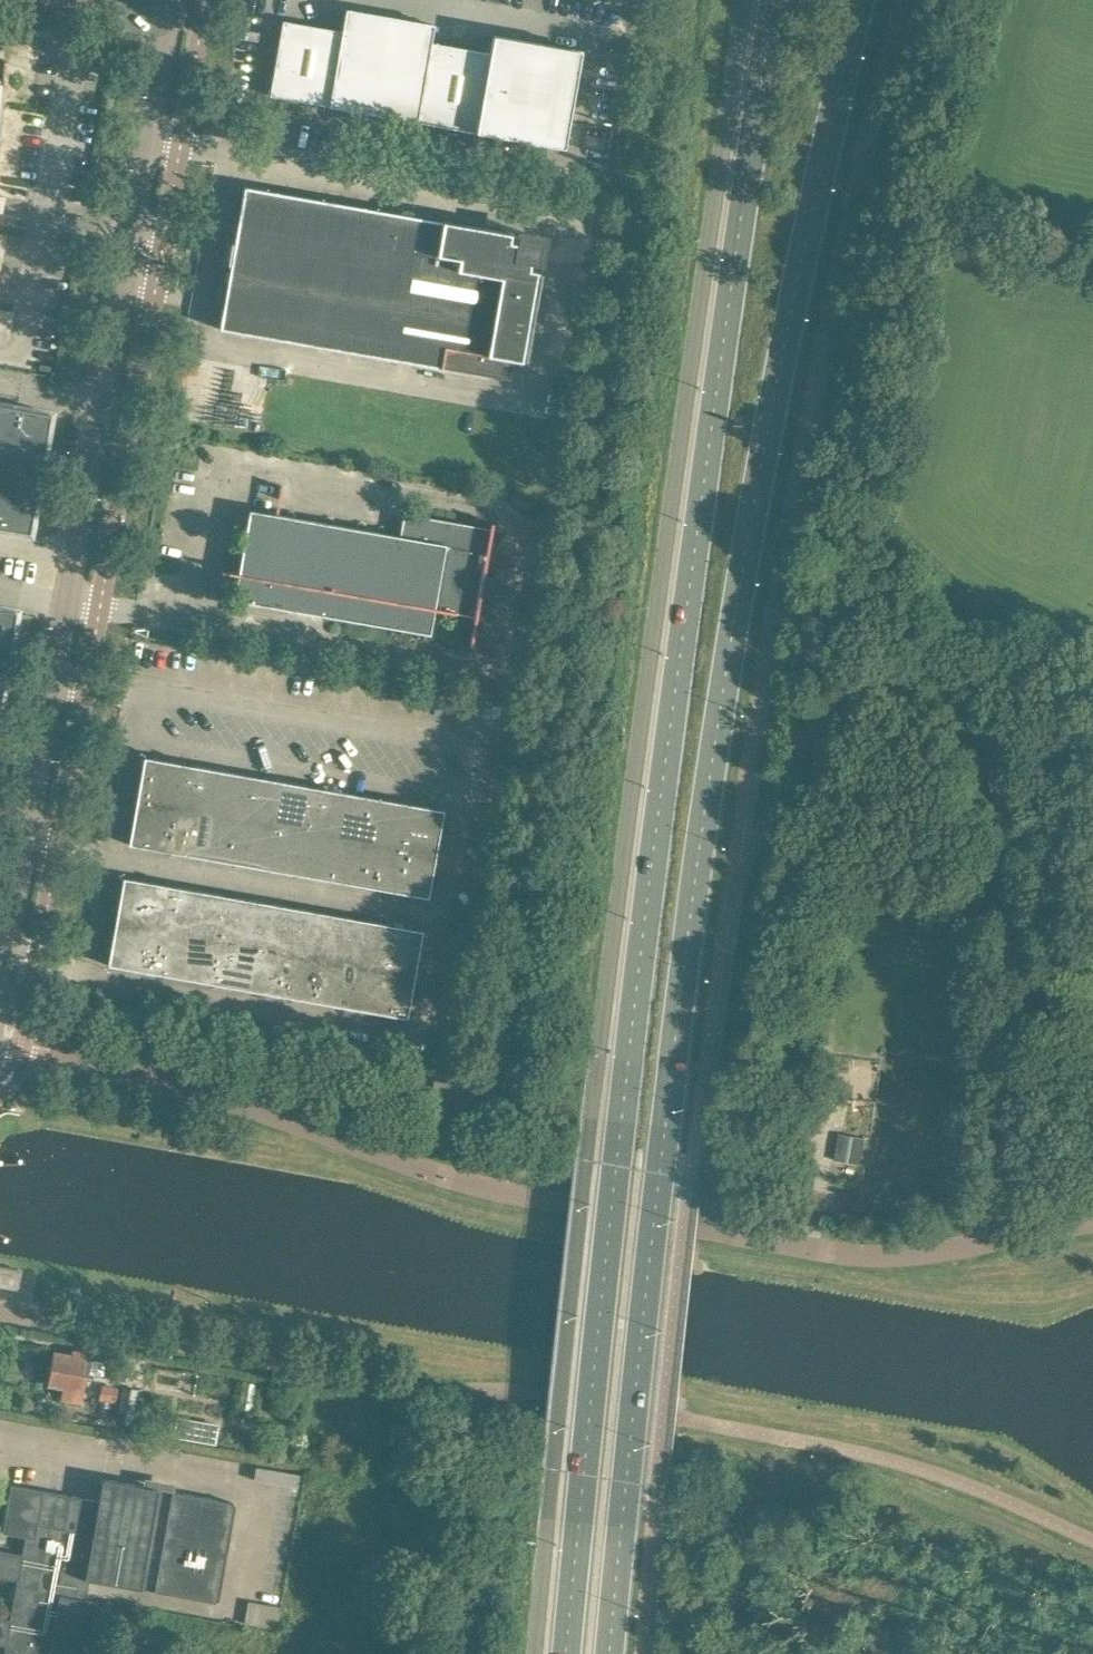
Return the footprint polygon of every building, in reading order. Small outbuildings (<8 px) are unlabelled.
[(283,20),(280,36),(269,95),(416,121),(431,42),(430,42),(433,24),(346,9),(342,31),(283,20)] [(431,42),(416,121),(564,147),(580,51),(493,35),(490,52),(431,42)] [(400,213),(244,186),(219,328),(509,379),(513,359),(521,360),(537,270),(536,270),(528,269),(530,262),(538,264),(542,238),(533,236),(517,234),(515,242),(509,241),(510,232),(440,220),(406,209),(405,209),(404,209),(403,209),(402,210),(401,210),(400,211),(400,212),(400,213)] [(29,532),(50,413),(0,404),(0,527),(29,532)] [(400,535),(277,514),(275,514),(271,535),(245,530),(238,573),(222,570),(222,572),(238,574),(233,600),(430,634),(435,609),(475,616),(470,645),(472,645),(477,612),(475,612),(485,554),(487,555),(493,522),(491,522),(490,527),(404,513),(400,535)] [(16,611),(0,608),(0,699),(16,611)] [(144,756),(137,800),(180,808),(188,764),(144,756)] [(220,770),(188,764),(180,808),(212,814),(220,770)] [(212,814),(244,819),(252,775),(220,770),(212,814)] [(284,781),(252,775),(244,819),(276,825),(284,781)] [(276,825),(308,830),(316,787),(284,781),(276,825)] [(348,792),(316,787),(308,830),(340,836),(348,792)] [(340,836),(372,841),(380,798),(348,792),(340,836)] [(411,803),(380,798),(372,841),(404,847),(411,803)] [(129,844),(173,852),(180,808),(137,800),(129,844)] [(404,847),(436,853),(443,809),(411,803),(404,847)] [(212,814),(180,808),(173,852),(205,857),(212,814)] [(244,819),(212,814),(205,857),(237,863),(244,819)] [(276,825),(244,819),(237,863),(269,868),(276,825)] [(308,830),(276,825),(269,868),(300,874),(308,830)] [(300,874),(332,880),(340,836),(308,830),(300,874)] [(372,841),(340,836),(332,880),(364,885),(372,841)] [(364,885),(396,891),(404,847),(372,841),(364,885)] [(396,891),(401,892),(428,896),(436,853),(404,847),(396,891)] [(123,877),(121,892),(116,921),(159,928),(167,885),(123,877)] [(191,934),(199,890),(167,885),(159,928),(191,934)] [(223,939),(231,896),(199,890),(191,934),(223,939)] [(255,945),(263,901),(231,896),(223,939),(255,945)] [(287,951),(295,907),(263,901),(255,945),(287,951)] [(319,956),(327,913),(295,907),(287,951),(319,956)] [(351,962),(358,918),(327,913),(319,956),(351,962)] [(383,967),(390,924),(358,918),(351,962),(383,967)] [(159,928),(116,921),(108,965),(152,972),(159,928)] [(383,967),(415,973),(422,929),(390,924),(383,967)] [(159,928),(152,972),(184,978),(191,934),(159,928)] [(191,934),(184,978),(216,983),(223,939),(191,934)] [(223,939),(216,983),(247,989),(255,945),(223,939)] [(255,945),(247,989),(279,995),(287,951),(255,945)] [(287,951),(279,995),(311,1000),(319,956),(287,951)] [(319,956),(311,1000),(343,1006),(351,962),(319,956)] [(351,962),(343,1006),(375,1011),(383,967),(351,962)] [(383,967),(375,1011),(407,1017),(415,973),(383,967)] [(838,1133),(836,1159),(864,1161),(866,1136),(838,1133)] [(22,1270),(0,1265),(0,1286),(18,1289),(22,1270)] [(47,1384),(63,1387),(61,1399),(81,1402),(90,1354),(72,1350),(71,1355),(53,1351),(47,1384)] [(117,1388),(102,1386),(100,1398),(114,1401),(117,1388)] [(137,1389),(122,1387),(116,1421),(130,1424),(137,1389)] [(94,1600),(83,1592),(92,1579),(222,1600),(238,1496),(169,1485),(169,1486),(104,1476),(101,1497),(5,1482),(0,1515),(0,1575),(17,1578),(10,1621),(0,1619),(0,1642),(8,1643),(6,1653),(85,1653),(94,1600)] [(253,1601),(250,1624),(280,1627),(282,1604),(253,1601)]
